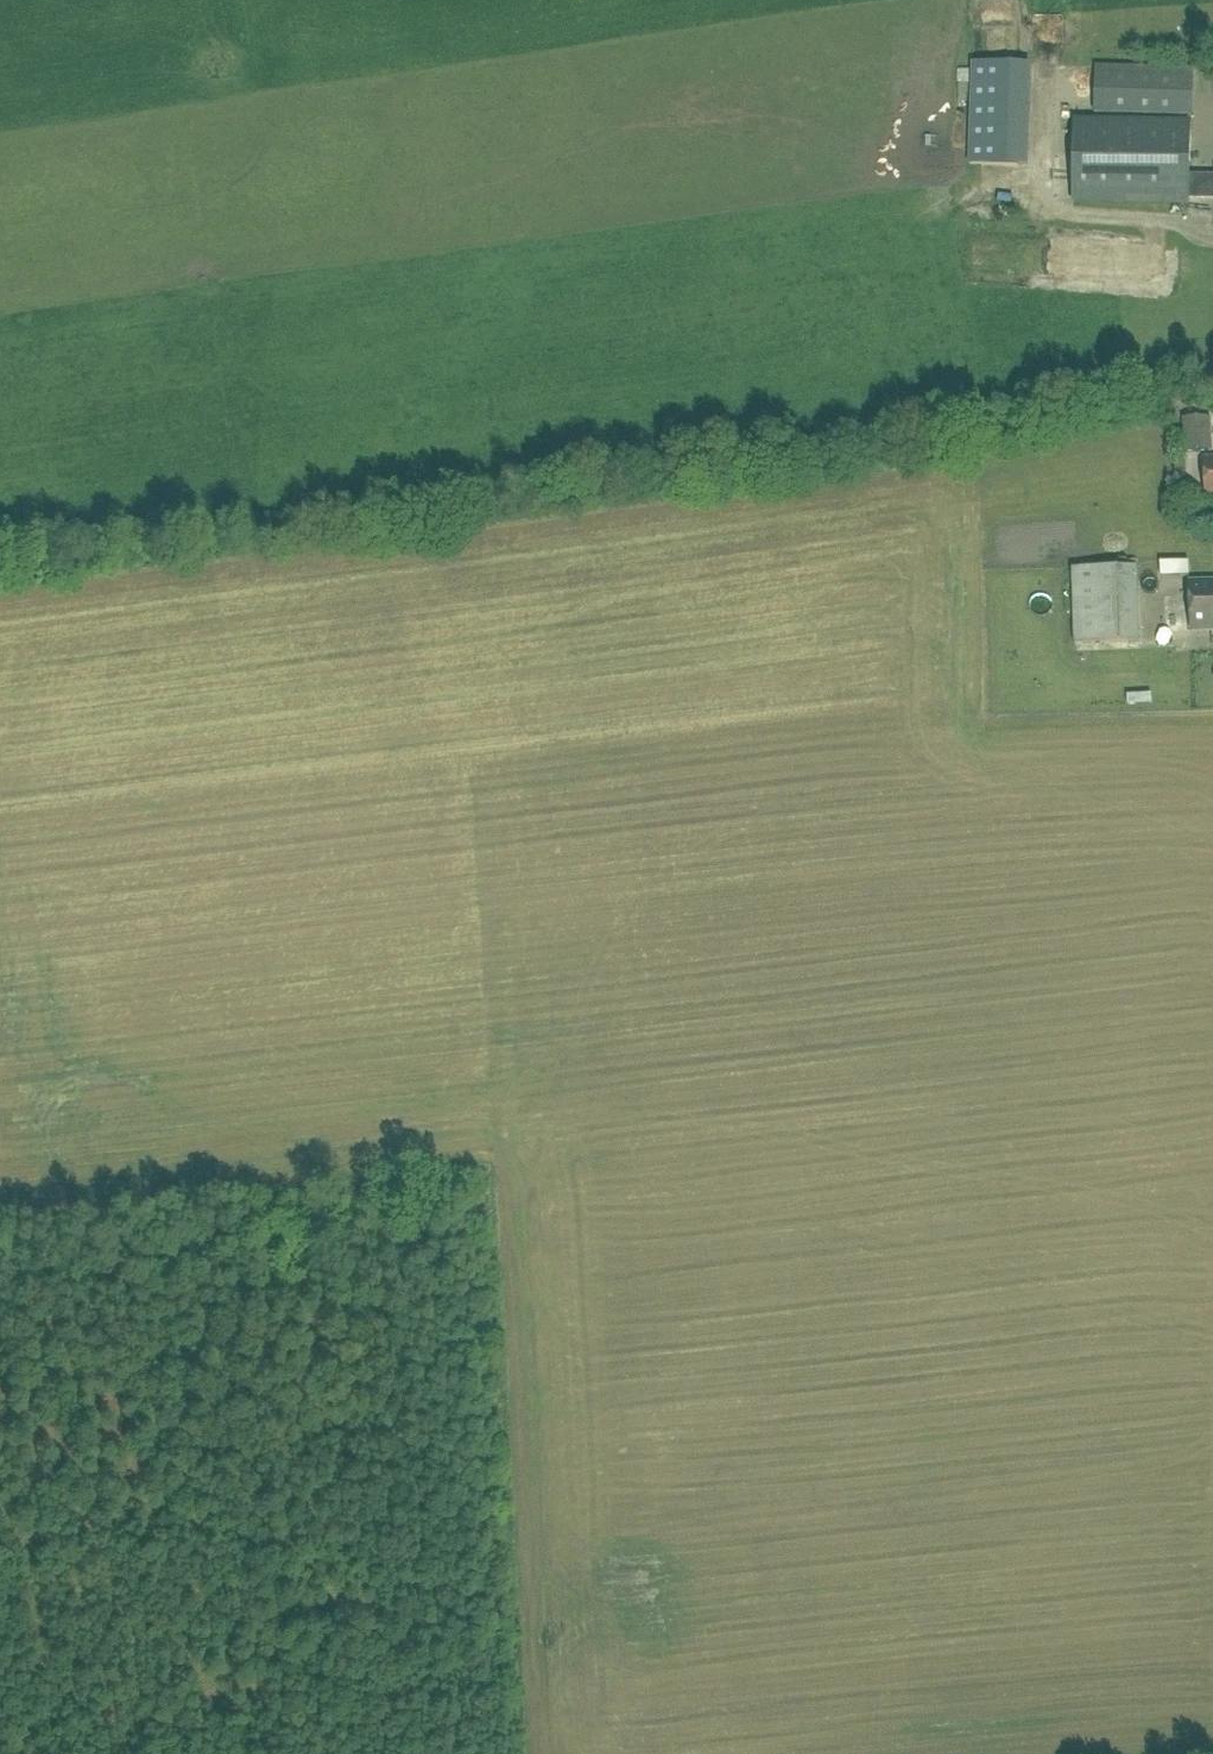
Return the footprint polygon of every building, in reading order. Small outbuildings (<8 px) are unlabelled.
[(1193,68),(1095,66),(1093,115),(1192,117),(1193,68)] [(1016,102),(1001,103),(1003,132),(1018,131),(1016,102)] [(1189,176),(1190,126),(1075,124),(1073,200),(1188,202),(1188,199),(1212,200),(1212,176),(1189,176)] [(1193,450),(1212,449),(1212,415),(1191,416),(1193,450)] [(1202,483),(1204,454),(1193,454),(1192,482),(1202,483)] [(1140,643),(1137,570),(1074,572),(1077,646),(1140,643)] [(1188,582),(1190,632),(1212,631),(1212,581),(1188,582)]
